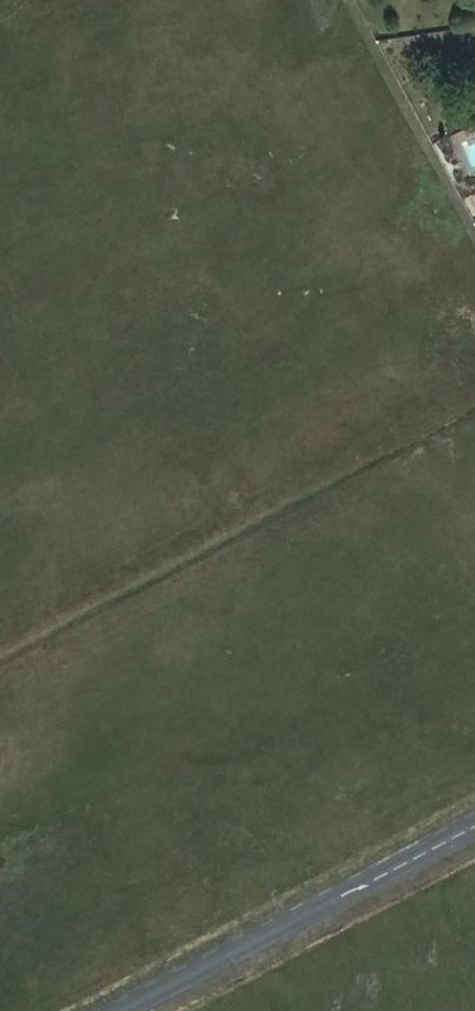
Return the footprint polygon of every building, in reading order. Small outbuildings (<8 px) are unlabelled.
[(459,130),(474,169),(474,124),(459,130)]
